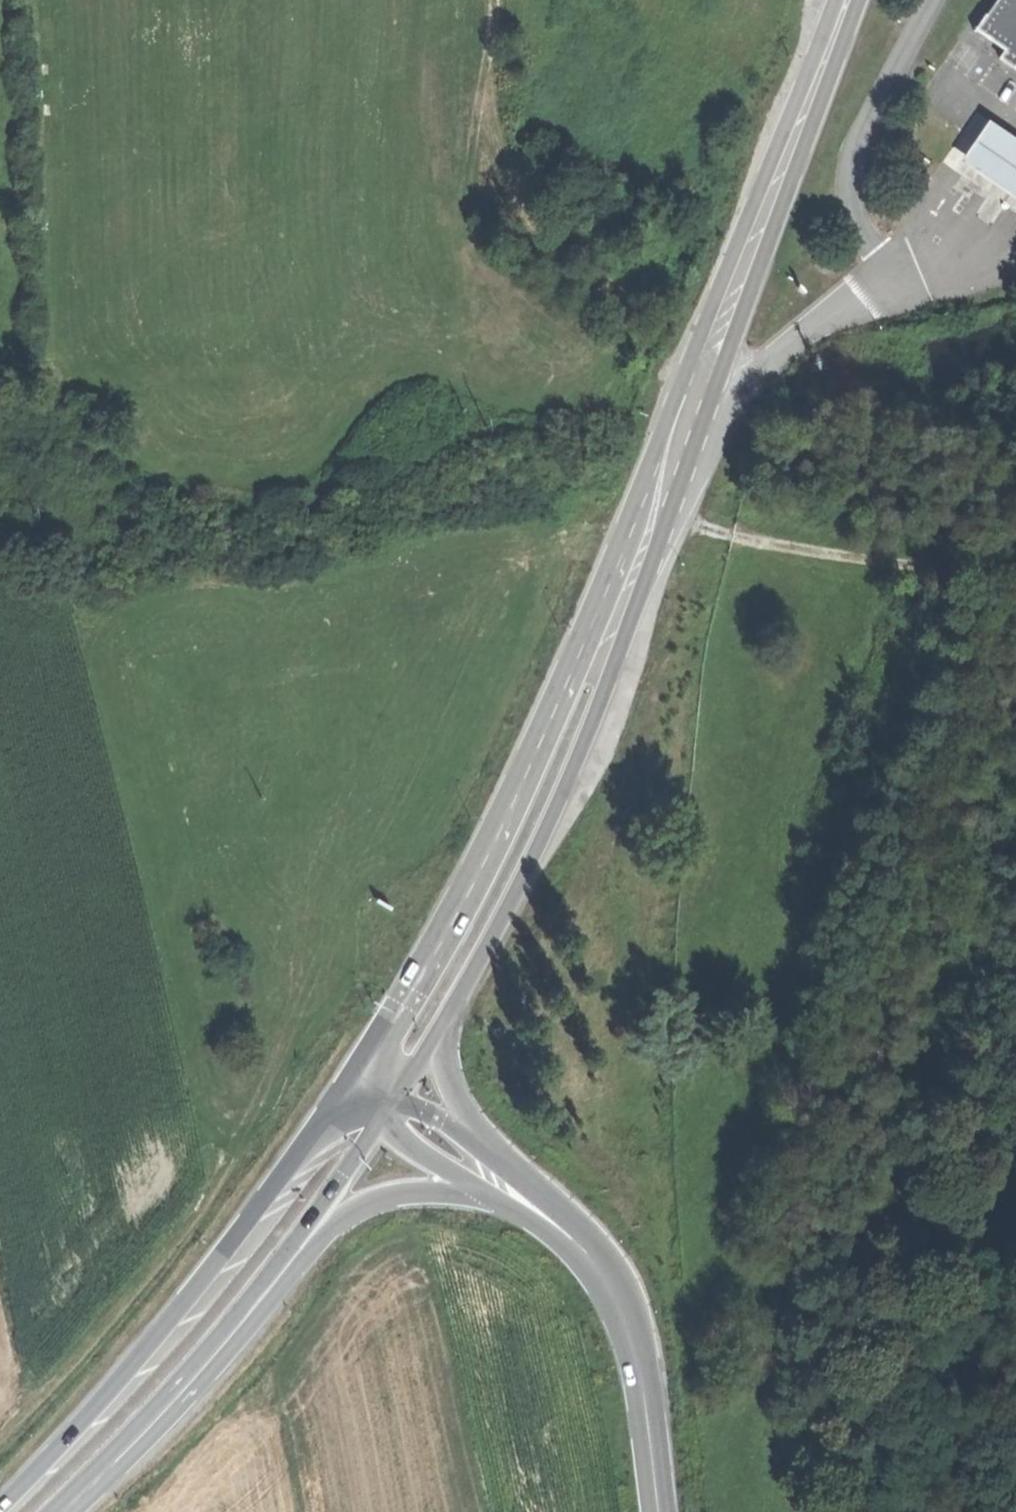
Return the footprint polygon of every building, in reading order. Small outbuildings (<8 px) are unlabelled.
[(979,30),(1008,52),(1002,60),(1015,70),(1015,0),(1000,0),(979,30)] [(986,118),(958,161),(1004,190),(1015,198),(1015,138),(986,118)]
